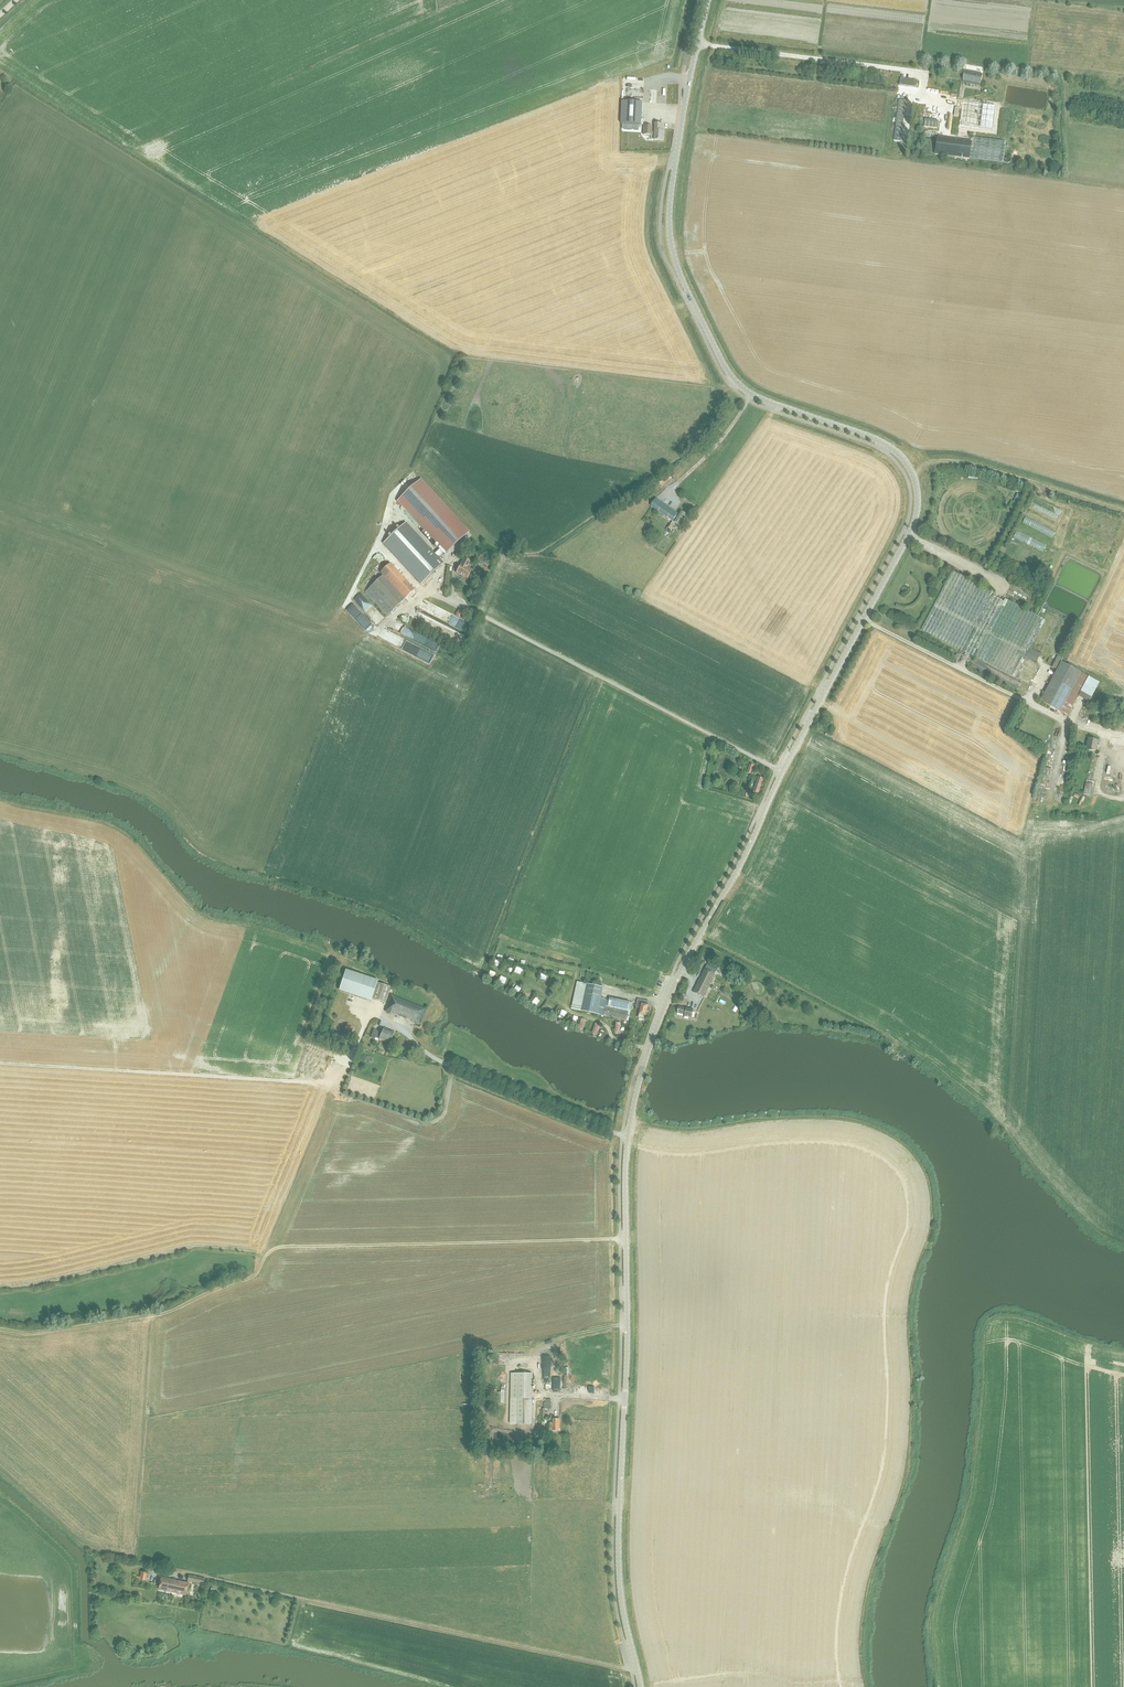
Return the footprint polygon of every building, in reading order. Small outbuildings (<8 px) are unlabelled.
[(980,84),(982,74),(964,71),(963,81),(980,84)] [(900,78),(899,86),(914,88),(916,88),(917,80),(913,80),(900,78)] [(987,104),(955,99),(952,118),(984,123),(987,104)] [(899,100),(897,112),(904,113),(906,101),(899,100)] [(622,102),(621,123),(641,124),(642,103),(622,102)] [(924,120),(923,127),(937,129),(938,121),(924,120)] [(651,140),(654,140),(654,141),(664,141),(664,132),(663,132),(663,125),(655,124),(655,133),(652,133),(652,127),(644,126),(643,135),(651,135),(651,140)] [(937,138),(935,155),(970,159),(972,142),(937,138)] [(972,142),(970,159),(1003,163),(1005,142),(976,138),(972,138),(972,142)] [(667,474),(658,480),(662,486),(671,479),(667,474)] [(420,480),(397,501),(439,546),(438,548),(439,549),(435,554),(439,558),(443,554),(444,555),(469,532),(420,480)] [(680,527),(687,516),(681,512),(679,515),(656,499),(651,507),(680,527)] [(406,522),(383,543),(421,584),(444,563),(406,522)] [(464,560),(457,573),(468,579),(472,571),(467,568),(470,563),(464,560)] [(387,616),(392,611),(415,590),(391,564),(381,573),(383,576),(365,592),(384,612),(387,616)] [(1031,649),(1046,620),(1005,599),(1004,602),(992,596),(993,593),(952,571),(922,630),(973,657),(974,656),(1016,678),(1026,658),(1036,663),(1041,654),(1031,649)] [(1061,662),(1040,702),(1060,712),(1068,716),(1089,677),(1081,673),(1061,662)] [(1096,752),(1098,740),(1088,738),(1086,750),(1096,752)] [(757,780),(753,792),(754,792),(753,794),(748,793),(746,797),(754,800),(755,795),(756,793),(759,794),(764,779),(757,777),(756,780),(757,780)] [(1090,796),(1092,785),(1086,783),(1083,794),(1090,796)] [(704,998),(715,974),(717,970),(707,965),(704,969),(693,993),(704,998)] [(378,980),(346,970),(339,991),(371,1001),(378,980)] [(384,1003),(390,987),(377,983),(372,999),(384,1003)] [(578,983),(573,1004),(581,1006),(586,985),(578,983)] [(573,1004),(571,1009),(597,1015),(601,999),(603,989),(586,985),(581,1006),(573,1004)] [(420,1025),(426,1009),(391,995),(385,1011),(420,1025)] [(626,1020),(628,1013),(606,1008),(608,1001),(601,999),(597,1015),(626,1020)] [(648,1006),(649,1002),(638,1000),(637,1008),(640,1008),(638,1018),(645,1020),(646,1016),(647,1017),(649,1006),(648,1006)] [(692,1018),(694,1010),(678,1007),(677,1013),(685,1015),(684,1017),(692,1018)] [(347,1023),(343,1032),(350,1035),(353,1028),(349,1027),(350,1024),(347,1023)] [(375,1038),(376,1039),(389,1044),(393,1033),(383,1029),(381,1033),(377,1032),(374,1030),(370,1038),(374,1040),(375,1038)] [(511,1423),(518,1424),(532,1424),(533,1373),(512,1373),(512,1385),(511,1423)] [(551,1409),(551,1400),(546,1399),(545,1403),(544,1403),(544,1408),(542,1408),(542,1420),(545,1420),(545,1408),(551,1409)] [(560,1431),(560,1419),(553,1419),(553,1422),(551,1422),(551,1424),(548,1424),(548,1430),(551,1430),(553,1430),(553,1431),(560,1431)] [(144,1586),(147,1573),(141,1571),(140,1577),(136,1576),(134,1584),(144,1586)] [(204,1578),(189,1574),(187,1581),(203,1584),(204,1578)] [(158,1589),(186,1595),(188,1583),(161,1577),(158,1589)]
